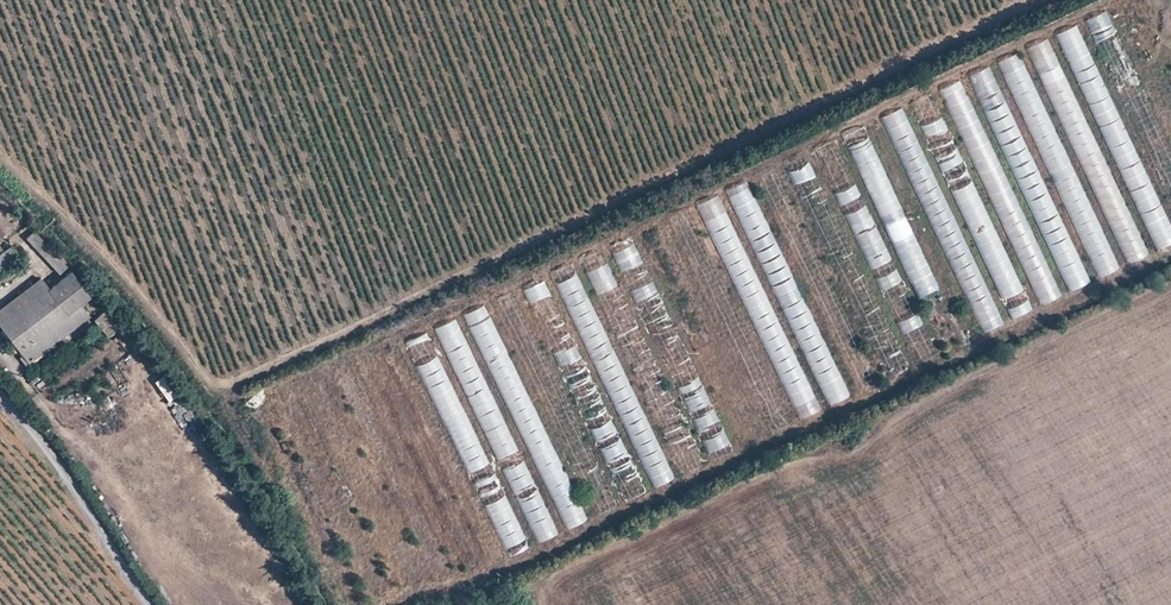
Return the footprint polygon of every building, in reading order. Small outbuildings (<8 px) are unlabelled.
[(1104,8),(1085,17),(1097,42),(1117,33),(1104,8)] [(1029,43),(1123,262),(1145,253),(1050,34),(1029,43)] [(1127,63),(1124,64),(1114,40),(1098,46),(1108,70),(1110,69),(1115,82),(1132,75),(1127,63)] [(1115,268),(1022,47),(1001,56),(1094,277),(1115,268)] [(1088,284),(991,60),(970,69),(1067,293),(1088,284)] [(960,73),(939,81),(977,175),(998,167),(960,73)] [(912,95),(1008,318),(1028,309),(933,86),(912,95)] [(929,165),(901,105),(882,114),(910,173),(929,165)] [(933,290),(875,131),(853,139),(911,298),(933,290)] [(810,161),(789,166),(794,185),(815,179),(810,161)] [(749,175),(727,184),(809,372),(831,363),(749,175)] [(834,190),(839,201),(860,193),(855,181),(834,190)] [(818,409),(719,189),(698,198),(797,418),(818,409)] [(869,266),(890,257),(866,202),(845,211),(869,266)] [(710,342),(664,219),(643,226),(690,349),(710,342)] [(33,228),(25,236),(59,272),(67,265),(33,228)] [(619,268),(640,261),(628,229),(618,232),(623,246),(612,249),(619,268)] [(0,271),(19,256),(11,245),(0,253),(0,270),(0,271)] [(611,329),(633,320),(627,304),(624,304),(602,246),(581,254),(611,329)] [(897,266),(876,274),(885,298),(906,290),(897,266)] [(626,275),(651,330),(670,321),(645,267),(626,275)] [(28,361),(89,315),(80,303),(89,296),(69,270),(47,288),(39,277),(0,307),(0,326),(9,338),(28,361)] [(541,274),(521,284),(543,330),(564,320),(541,274)] [(588,282),(566,291),(649,488),(670,479),(588,282)] [(964,287),(980,331),(1003,323),(998,309),(987,313),(979,292),(976,293),(973,284),(964,287)] [(859,308),(875,299),(872,293),(855,301),(859,308)] [(468,308),(550,508),(571,499),(489,300),(468,308)] [(888,327),(878,301),(856,309),(866,335),(888,327)] [(901,330),(922,323),(918,310),(896,318),(901,330)] [(94,321),(106,337),(117,328),(105,312),(94,321)] [(437,324),(535,543),(555,534),(457,315),(437,324)] [(641,495),(574,327),(553,335),(621,503),(641,495)] [(408,337),(505,555),(526,546),(429,328),(408,337)] [(660,339),(704,451),(725,443),(681,331),(660,339)] [(886,376),(907,369),(896,336),(875,343),(886,376)] [(836,362),(814,372),(829,404),(850,394),(836,362)] [(114,388),(127,380),(117,365),(104,374),(114,388)] [(657,419),(670,443),(689,432),(677,409),(657,419)] [(678,442),(681,465),(698,462),(695,440),(678,442)] [(558,506),(565,528),(586,521),(579,499),(558,506)]
